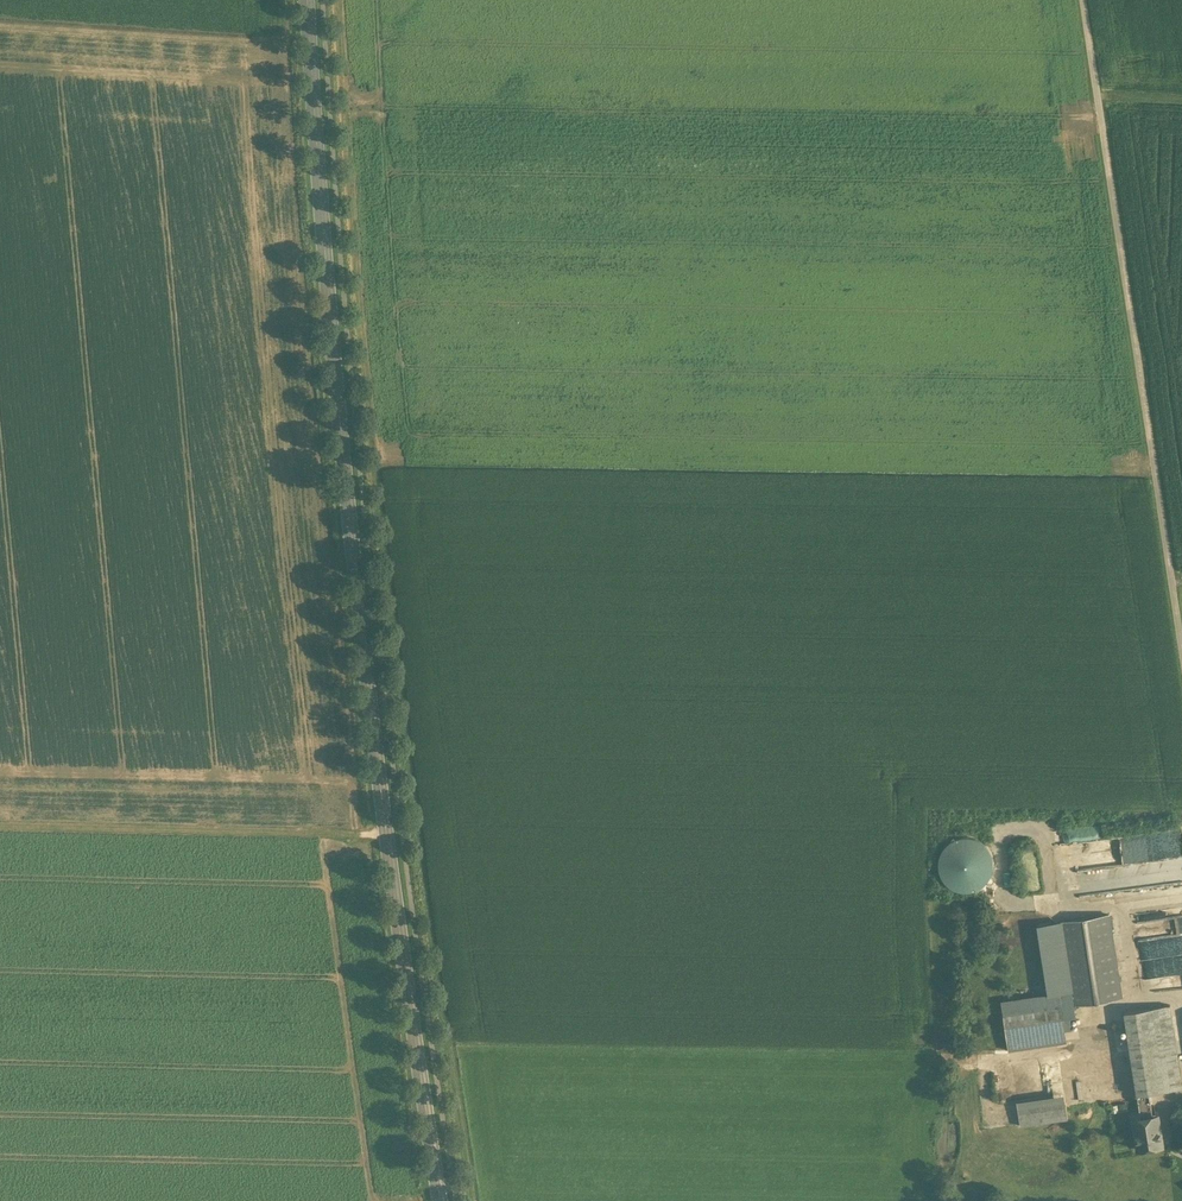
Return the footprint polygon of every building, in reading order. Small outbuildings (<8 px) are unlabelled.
[(1157,883),(1155,856),(1178,854),(1176,834),(1148,836),(1148,845),(1151,845),(1152,854),(1135,856),(1136,869),(1138,869),(1139,885),(1157,883)] [(985,890),(991,840),(945,835),(939,885),(985,890)] [(1110,914),(1062,921),(1072,990),(1074,1003),(1122,996),(1110,914)] [(1061,992),(1072,990),(1062,921),(1038,925),(1048,994),(1061,992)] [(1074,1003),(1072,990),(1061,992),(1063,1006),(1066,1029),(1073,1028),(1071,1016),(1076,1015),(1074,1003)] [(1004,1014),(1063,1006),(1061,992),(1048,994),(1001,1001),(1004,1014)] [(1150,1092),(1181,1086),(1181,1078),(1171,1005),(1125,1011),(1131,1049),(1137,1091),(1138,1094),(1150,1092)] [(1007,1038),(1066,1029),(1063,1006),(1004,1014),(1007,1038)] [(1068,1040),(1066,1029),(1007,1038),(1009,1049),(1068,1040)] [(1137,1091),(1131,1049),(1060,1060),(1066,1102),(1137,1091)] [(1141,1118),(1153,1116),(1150,1092),(1138,1094),(1141,1118)] [(1019,1111),(1021,1125),(1068,1118),(1068,1114),(1066,1104),(1019,1111)] [(1141,1118),(1134,1119),(1138,1148),(1163,1145),(1159,1115),(1153,1116),(1141,1118)]
